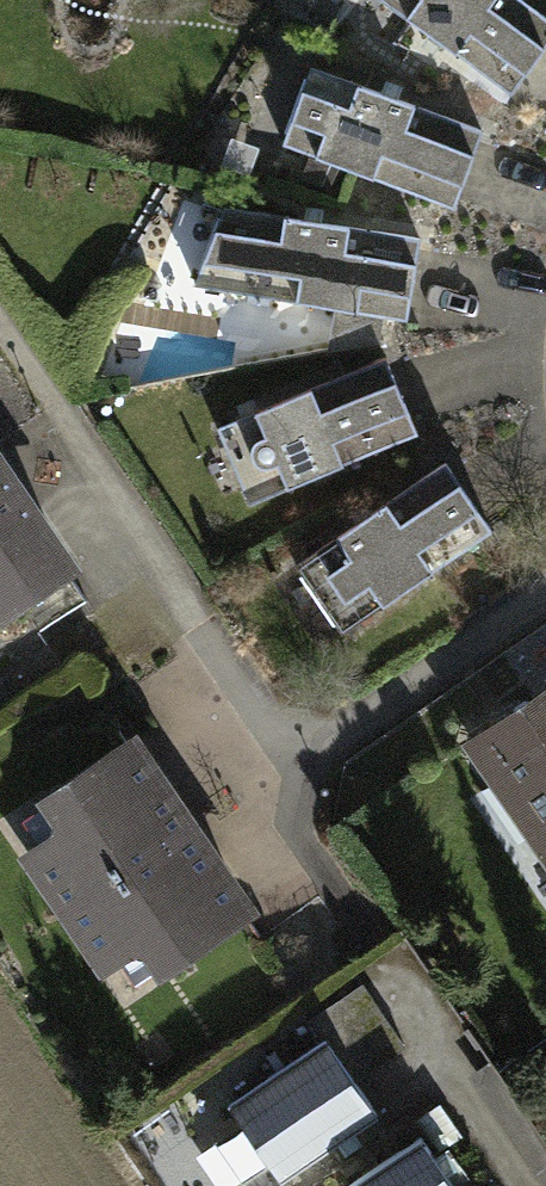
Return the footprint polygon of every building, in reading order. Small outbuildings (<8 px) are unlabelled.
[(529,0),(391,0),(515,86),(545,41),(545,12),(529,0)] [(482,128),(309,63),(280,139),(454,204),(482,128)] [(335,305),(327,347),(377,338),(382,312),(407,317),(422,234),(215,196),(200,280),(335,305)] [(381,352),(217,423),(252,503),(416,432),(381,352)] [(443,457),(279,562),(325,634),(489,529),(443,457)] [(75,577),(0,466),(0,627),(75,577)] [(460,738),(545,865),(545,680),(460,738)] [(139,738),(6,828),(126,1006),(261,918),(215,850),(188,812),(139,738)] [(407,1046),(362,979),(288,1028),(305,1053),(323,1041),(350,1083),(407,1046)] [(227,1102),(238,1120),(211,1137),(242,1185),(244,1185),(271,1169),(279,1182),(375,1121),(350,1083),(323,1041),(305,1053),(227,1102)] [(335,1181),(338,1185),(449,1185),(414,1130),(335,1181)]
